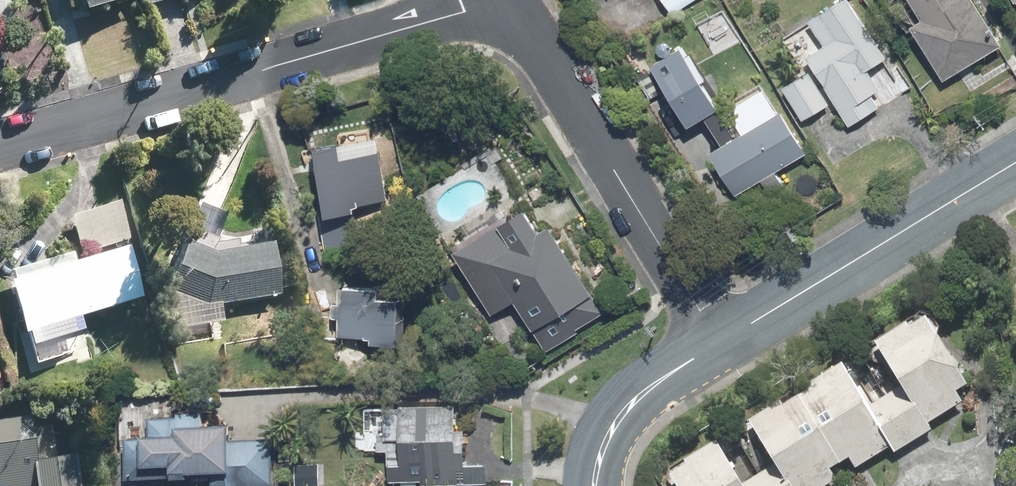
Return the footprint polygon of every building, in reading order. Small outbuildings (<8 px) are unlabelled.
[(1,0),(0,0),(0,26),(8,24),(1,0)] [(79,9),(107,0),(76,0),(79,9)] [(668,13),(690,0),(660,0),(668,13)] [(966,0),(911,0),(926,24),(914,32),(940,73),(992,41),(966,0)] [(871,57),(840,8),(793,37),(846,123),(874,106),(859,82),(865,77),(858,65),(871,57)] [(684,42),(654,60),(692,123),(722,105),(684,42)] [(825,107),(806,76),(784,90),(803,121),(825,107)] [(798,151),(777,118),(713,158),(733,191),(798,151)] [(331,147),(310,151),(322,218),(387,206),(377,152),(334,160),(331,147)] [(119,206),(70,221),(80,251),(128,236),(119,206)] [(517,211),(454,250),(491,309),(509,298),(539,345),(595,310),(545,229),(533,237),(517,211)] [(203,257),(175,248),(162,291),(202,303),(273,292),(266,247),(203,257)] [(122,255),(6,291),(18,331),(134,294),(122,255)] [(400,342),(399,299),(374,300),(374,288),(336,288),(336,334),(366,333),(367,342),(400,342)] [(964,397),(916,323),(873,351),(898,391),(863,413),(838,375),(749,431),(774,470),(749,485),(825,485),(964,397)] [(397,410),(398,470),(416,469),(417,485),(471,485),(471,465),(460,465),(459,430),(452,431),(452,408),(397,410)] [(0,419),(0,485),(74,485),(70,455),(55,457),(49,413),(0,419)] [(122,437),(122,464),(145,464),(145,479),(216,479),(216,485),(270,485),(270,442),(224,442),(224,431),(200,431),(200,420),(147,420),(147,437),(122,437)] [(670,478),(675,485),(734,485),(712,452),(670,478)]
